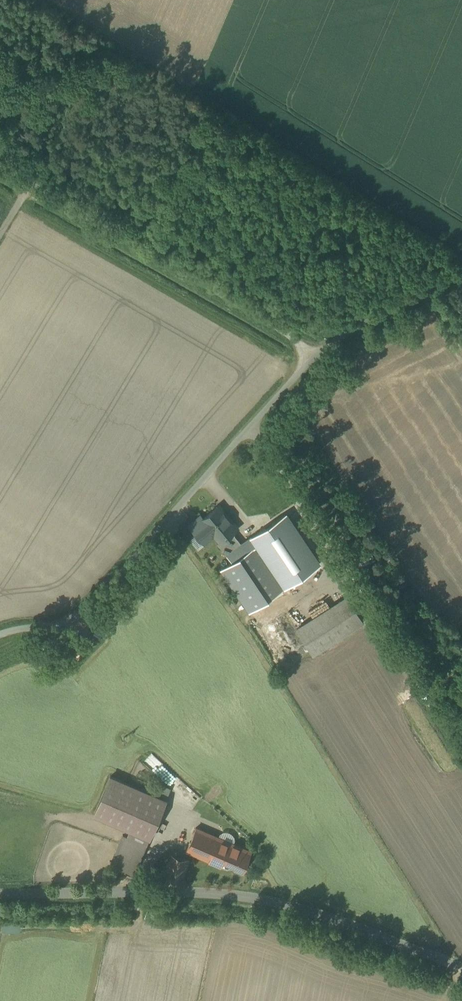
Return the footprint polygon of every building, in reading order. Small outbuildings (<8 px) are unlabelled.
[(317,559),(256,486),(236,503),(258,530),(280,556),(297,576),(317,559)] [(237,527),(219,506),(203,519),(200,516),(190,524),(197,534),(202,538),(211,531),(214,534),(219,541),(220,541),(227,535),(237,527)] [(190,540),(197,534),(190,524),(186,519),(178,525),(181,529),(190,540)] [(227,555),(224,558),(246,584),(280,556),(258,530),(241,543),(227,555)] [(211,531),(202,538),(204,542),(214,534),(211,531)] [(202,538),(197,534),(190,540),(198,549),(206,543),(204,542),(202,538)] [(234,535),(230,538),(227,535),(220,541),(219,541),(217,543),(227,555),(241,543),(234,535)] [(347,596),(297,628),(313,654),(363,621),(347,596)] [(127,784),(110,776),(94,814),(130,829),(149,837),(165,800),(127,784)] [(218,837),(196,827),(186,850),(209,859),(218,837)] [(149,837),(130,829),(127,836),(146,845),(149,838),(149,837)] [(127,836),(123,835),(110,865),(133,875),(146,845),(127,836)] [(251,851),(218,837),(209,859),(221,864),(223,860),(235,865),(234,868),(243,871),(251,851)] [(189,860),(171,854),(165,876),(183,881),(189,860)]
